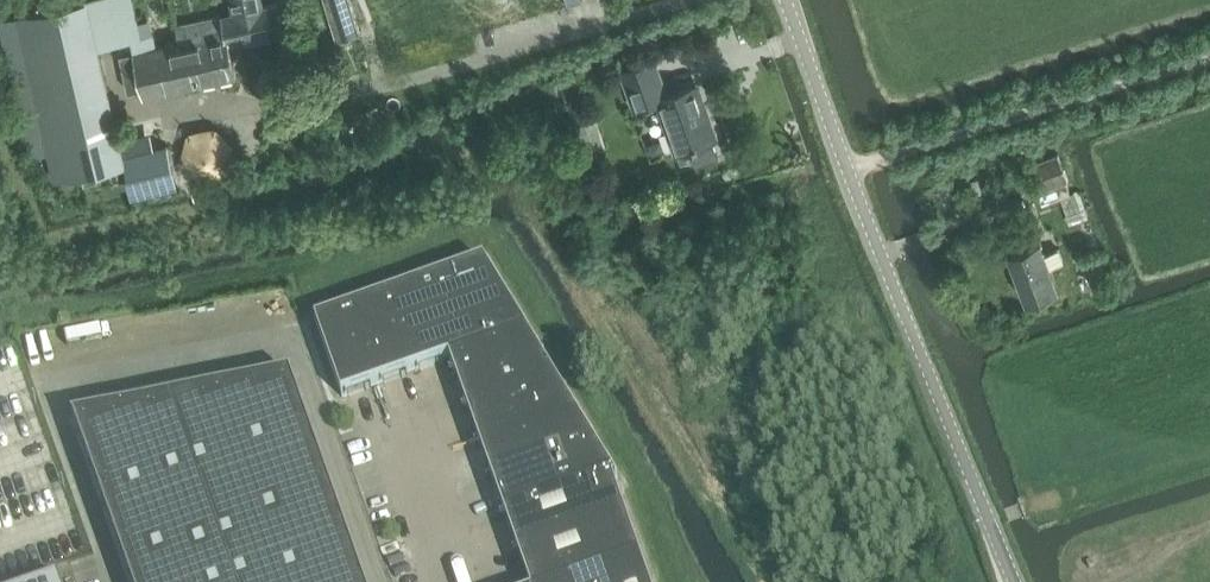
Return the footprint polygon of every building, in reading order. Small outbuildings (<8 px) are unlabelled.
[(236,12),(222,15),(222,16),(175,26),(179,41),(157,45),(154,33),(141,36),(133,0),(85,0),(0,20),(0,25),(21,113),(38,109),(54,179),(124,162),(132,194),(178,182),(169,145),(124,155),(98,47),(131,40),(134,51),(120,54),(129,91),(142,88),(143,97),(236,77),(229,43),(284,31),(278,3),(263,6),(261,0),(233,0),(236,12)] [(337,40),(360,33),(350,0),(325,0),(337,40)] [(612,13),(626,9),(623,0),(608,0),(612,13)] [(576,23),(589,18),(584,3),(570,8),(576,23)] [(654,58),(619,70),(633,107),(656,98),(676,150),(693,143),(698,158),(699,162),(718,155),(712,137),(717,136),(710,115),(698,82),(693,83),(666,93),(654,58)] [(214,127),(190,133),(183,152),(188,165),(201,177),(225,171),(233,144),(214,127)] [(1058,152),(1032,162),(1042,190),(1038,191),(1042,204),(1061,197),(1071,194),(1070,193),(1066,181),(1069,180),(1058,152)] [(1058,248),(1047,252),(1042,238),(1007,251),(1017,276),(1026,300),(1043,293),(1060,287),(1052,265),(1064,261),(1058,248)] [(450,361),(528,581),(649,581),(615,486),(619,484),(485,263),(316,323),(342,399),(450,361)] [(291,377),(74,420),(131,581),(364,581),(291,377)]
